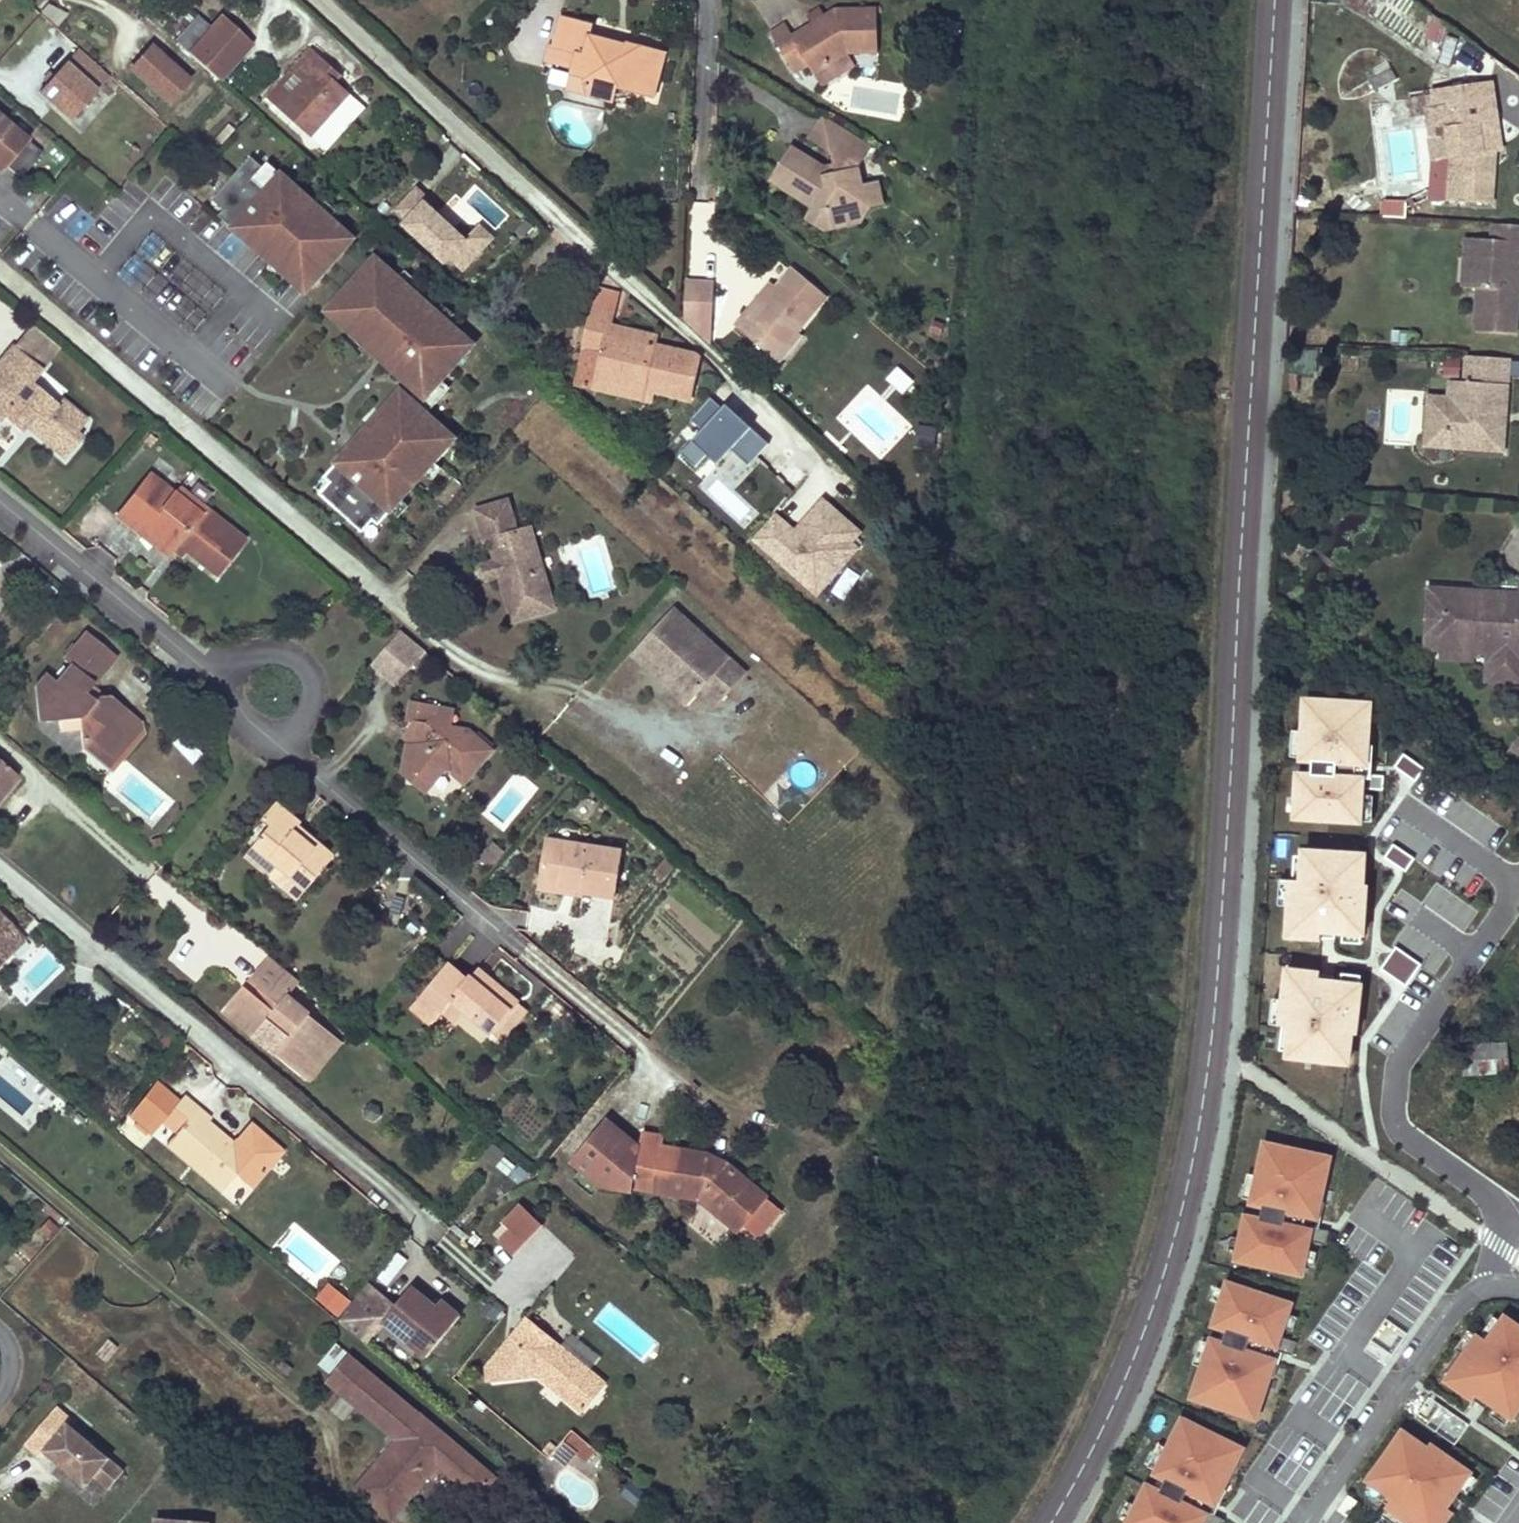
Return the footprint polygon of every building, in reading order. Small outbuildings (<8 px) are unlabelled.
[(38,23),(41,19),(32,11),(30,13),(16,0),(6,0),(9,3),(0,13),(0,52),(36,85),(40,80),(50,88),(71,67),(61,57),(66,54),(35,26),(38,23)] [(816,68),(832,58),(848,48),(878,46),(877,3),(837,5),(793,32),(798,41),(785,49),(796,66),(810,58),(816,68)] [(47,5),(40,18),(59,27),(65,14),(47,5)] [(588,75),(591,94),(618,99),(619,95),(621,84),(638,88),(660,92),(669,47),(594,32),(596,22),(564,14),(557,46),(580,52),(577,66),(576,72),(588,75)] [(230,66),(223,59),(243,37),(221,16),(208,30),(196,19),(176,42),(188,53),(217,79),(230,66)] [(798,41),(793,32),(784,18),(770,25),(785,49),(798,41)] [(230,66),(250,43),(243,37),(223,59),(230,66)] [(580,52),(557,46),(552,46),(549,59),(577,66),(580,52)] [(187,81),(150,47),(130,69),(168,103),(187,81)] [(312,137),(350,94),(336,81),(317,65),(323,58),(312,49),(292,72),(302,80),(278,106),(312,137)] [(336,81),(342,75),(323,58),(317,65),(336,81)] [(63,100),(83,78),(71,67),(50,88),(63,100)] [(302,80),(292,72),(269,98),(278,106),(302,80)] [(588,75),(576,72),(573,89),(591,94),(588,75)] [(108,102),(118,90),(104,78),(94,90),(108,102)] [(621,84),(619,95),(636,97),(638,88),(621,84)] [(1505,154),(1501,122),(1499,122),(1494,84),(1438,91),(1444,137),(1453,138),(1456,160),(1452,203),(1494,206),(1497,166),(1492,166),(1493,155),(1498,155),(1505,154)] [(826,109),(812,133),(834,146),(848,123),(826,109)] [(0,113),(0,160),(1,159),(24,133),(0,113)] [(825,221),(835,206),(847,202),(861,213),(872,196),(883,193),(877,171),(863,175),(859,164),(875,140),(848,123),(834,146),(837,157),(840,167),(829,170),(827,161),(792,139),(771,172),(815,199),(808,209),(825,221)] [(17,170),(37,148),(24,133),(1,159),(17,170)] [(840,167),(837,157),(827,161),(829,170),(840,167)] [(250,158),(211,201),(223,211),(218,216),(244,240),(249,234),(258,242),(253,248),(282,273),(291,263),(314,283),(349,245),(325,224),(331,219),(267,162),(262,168),(250,158)] [(398,214),(411,226),(427,207),(433,201),(420,189),(398,214)] [(1405,220),(1405,201),(1380,201),(1380,220),(1405,220)] [(835,206),(825,221),(861,213),(847,202),(835,206)] [(466,242),(427,207),(411,226),(405,233),(448,272),(454,266),(466,277),(499,240),(481,225),(466,242)] [(1496,227),(1495,243),(1518,245),(1518,228),(1496,227)] [(258,242),(249,234),(244,240),(253,248),(258,242)] [(1495,243),(1470,241),(1468,261),(1476,262),(1474,291),(1481,292),(1479,335),(1518,338),(1518,315),(1518,245),(1495,243)] [(747,305),(736,318),(759,337),(770,325),(788,339),(830,289),(795,260),(775,283),(753,310),(747,305)] [(1474,289),(1476,262),(1468,261),(1467,288),(1474,289)] [(369,263),(335,302),(358,322),(349,333),(378,358),(383,352),(392,360),(387,366),(413,389),(418,383),(430,393),(468,350),(456,340),(461,334),(398,277),(393,283),(369,263)] [(753,310),(775,283),(769,278),(747,305),(753,310)] [(690,281),(688,324),(704,337),(711,344),(715,282),(690,281)] [(651,390),(689,399),(692,386),(699,356),(653,345),(608,335),(610,324),(613,314),(594,309),(584,349),(577,383),(594,386),(596,378),(651,390)] [(608,335),(653,345),(655,334),(610,324),(608,335)] [(770,325),(759,337),(778,352),(788,339),(770,325)] [(12,345),(0,360),(0,423),(2,421),(18,434),(24,425),(31,417),(40,426),(33,434),(66,461),(83,440),(76,434),(87,420),(62,400),(58,405),(32,383),(42,370),(12,345)] [(392,360),(383,352),(378,358),(387,366),(392,360)] [(1443,355),(1441,380),(1459,381),(1460,355),(1443,355)] [(1511,360),(1467,357),(1466,383),(1465,400),(1450,399),(1430,398),(1428,432),(1463,434),(1462,450),(1505,452),(1506,424),(1491,423),(1492,413),(1507,414),(1511,360)] [(651,390),(596,378),(594,386),(593,390),(648,402),(651,390)] [(1466,383),(1451,382),(1450,399),(1465,400),(1466,383)] [(418,406),(430,393),(418,383),(413,389),(417,392),(411,399),(418,406)] [(418,406),(411,399),(390,423),(380,414),(354,442),(360,447),(352,457),(346,451),(323,478),(329,483),(319,494),(362,532),(372,521),(378,525),(434,462),(429,457),(449,434),(418,406)] [(771,448),(730,408),(724,413),(712,400),(693,420),(705,431),(683,454),(698,469),(709,458),(724,472),(739,458),(750,469),(771,448)] [(1507,414),(1492,413),(1491,423),(1506,424),(1507,414)] [(31,417),(24,425),(33,434),(40,426),(31,417)] [(1463,434),(1428,432),(1427,447),(1462,450),(1463,434)] [(352,457),(360,447),(354,442),(346,451),(352,457)] [(160,483),(148,474),(144,479),(156,488),(160,483)] [(214,573),(241,538),(200,506),(196,511),(171,491),(160,483),(156,488),(144,479),(116,515),(139,533),(143,528),(169,547),(173,542),(183,549),(214,573)] [(196,511),(200,506),(175,486),(171,491),(196,511)] [(506,500),(483,507),(475,510),(483,540),(490,538),(496,558),(500,574),(506,594),(513,620),(530,614),(556,607),(539,554),(531,526),(516,530),(506,500)] [(865,534),(825,500),(797,533),(774,513),(748,544),(819,604),(862,553),(854,547),(865,534)] [(143,528),(139,533),(165,553),(169,547),(143,528)] [(173,542),(169,547),(178,555),(183,549),(173,542)] [(500,574),(496,558),(480,562),(484,579),(500,574)] [(1474,659),(1474,647),(1443,645),(1446,597),(1429,596),(1425,656),(1441,657),(1441,666),(1473,668),(1474,659)] [(1446,597),(1443,645),(1474,647),(1474,659),(1489,660),(1489,669),(1498,680),(1517,681),(1518,678),(1518,607),(1503,606),(1503,600),(1446,597)] [(742,668),(673,606),(639,643),(693,691),(699,684),(715,698),(742,668)] [(399,630),(381,651),(407,673),(425,651),(399,630)] [(120,706),(114,700),(108,695),(95,696),(92,700),(83,692),(114,656),(85,631),(63,657),(71,664),(56,681),(45,672),(33,686),(35,720),(55,718),(57,732),(77,730),(77,748),(93,762),(105,760),(120,743),(119,731),(107,721),(120,706)] [(693,691),(639,643),(631,652),(684,700),(693,691)] [(381,651),(369,664),(396,686),(407,673),(381,651)] [(1488,691),(1518,693),(1518,678),(1517,681),(1498,680),(1489,669),(1488,691)] [(463,783),(492,749),(468,730),(449,728),(437,726),(439,708),(407,704),(405,723),(412,724),(414,724),(411,748),(405,747),(402,775),(431,778),(433,770),(445,771),(449,772),(463,783)] [(1288,831),(1361,835),(1364,780),(1367,780),(1371,709),(1296,705),(1291,776),(1288,831)] [(140,733),(140,721),(120,706),(107,721),(119,731),(120,743),(105,760),(93,762),(107,773),(140,733)] [(449,728),(451,709),(439,708),(437,726),(449,728)] [(412,724),(398,740),(405,747),(411,748),(414,724),(412,724)] [(3,794),(18,776),(0,761),(0,791),(3,794)] [(431,778),(402,775),(425,794),(445,771),(433,770),(431,778)] [(303,823),(290,812),(278,802),(263,819),(271,827),(247,854),(272,875),(282,864),(309,888),(337,857),(300,825),(303,823)] [(580,891),(597,894),(614,897),(621,850),(547,838),(541,880),(581,886),(580,891)] [(506,854),(492,843),(482,855),(496,866),(506,854)] [(661,880),(676,864),(667,857),(653,874),(661,880)] [(1282,943),(1359,947),(1363,862),(1292,859),(1291,887),(1285,886),(1282,943)] [(282,864),(272,875),(299,899),(309,888),(282,864)] [(539,890),(579,897),(580,891),(581,886),(541,880),(539,890)] [(18,933),(0,914),(0,950),(18,933)] [(24,940),(18,933),(0,950),(0,962),(24,940)] [(244,984),(226,1008),(300,1069),(311,1056),(315,1059),(322,1050),(327,1043),(302,1023),(311,1013),(288,993),(300,979),(270,954),(251,977),(265,988),(258,996),(244,984)] [(448,965),(423,995),(441,1011),(450,1000),(462,1010),(489,1033),(497,1024),(516,1001),(477,969),(467,981),(448,965)] [(1350,1069),(1357,995),(1316,991),(1317,981),(1284,977),(1281,1005),(1270,1004),(1268,1032),(1279,1033),(1276,1062),(1350,1069)] [(441,1011),(453,1021),(462,1010),(450,1000),(441,1011)] [(508,1033),(527,1010),(516,1001),(497,1024),(508,1033)] [(343,1040),(311,1013),(302,1023),(327,1043),(322,1050),(315,1059),(311,1056),(300,1069),(311,1078),(329,1055),(343,1040)] [(1506,1043),(1461,1046),(1464,1076),(1508,1072),(1506,1043)] [(162,1122),(180,1100),(158,1082),(131,1115),(152,1133),(162,1122)] [(180,1100),(162,1122),(175,1133),(196,1108),(183,1097),(180,1100)] [(175,1133),(166,1144),(223,1191),(236,1176),(251,1189),(283,1152),(251,1125),(238,1141),(241,1145),(237,1149),(207,1124),(210,1120),(196,1108),(175,1133)] [(699,1197),(705,1191),(742,1222),(765,1195),(726,1163),(720,1159),(709,1155),(661,1146),(662,1137),(642,1133),(640,1146),(607,1119),(572,1162),(600,1185),(633,1190),(634,1186),(636,1175),(655,1178),(652,1189),(699,1197)] [(1296,1153),(1262,1146),(1249,1204),(1261,1206),(1258,1219),(1243,1216),(1234,1257),(1255,1262),(1254,1264),(1299,1274),(1301,1264),(1304,1250),(1306,1241),(1324,1245),(1326,1231),(1317,1229),(1308,1227),(1308,1230),(1301,1228),(1303,1216),(1311,1217),(1315,1200),(1318,1187),(1321,1188),(1327,1158),(1297,1151),(1296,1153)] [(655,1178),(636,1175),(634,1186),(652,1189),(655,1178)] [(705,1191),(699,1197),(738,1228),(742,1222),(705,1191)] [(758,1236),(781,1208),(765,1195),(742,1222),(758,1236)] [(1317,1229),(1322,1202),(1315,1200),(1311,1217),(1303,1216),(1301,1228),(1308,1230),(1308,1227),(1317,1229)] [(542,1222),(520,1204),(504,1224),(510,1229),(499,1243),(514,1255),(542,1222)] [(397,1250),(378,1274),(387,1282),(407,1258),(397,1250)] [(1311,1266),(1314,1252),(1304,1250),(1301,1264),(1311,1266)] [(340,1318),(352,1302),(327,1282),(315,1299),(340,1318)] [(393,1305),(366,1284),(352,1302),(340,1318),(338,1320),(363,1341),(381,1320),(425,1357),(454,1323),(432,1305),(409,1286),(393,1305)] [(1244,1292),(1224,1285),(1210,1325),(1224,1330),(1220,1343),(1209,1339),(1190,1395),(1223,1406),(1222,1408),(1253,1419),(1263,1390),(1260,1389),(1265,1376),(1270,1359),(1262,1357),(1266,1344),(1273,1346),(1272,1350),(1280,1352),(1290,1355),(1294,1342),(1278,1336),(1281,1327),(1285,1314),(1289,1304),(1245,1289),(1244,1292)] [(459,1316),(438,1298),(432,1305),(454,1323),(459,1316)] [(1290,1331),(1295,1317),(1285,1314),(1281,1327),(1290,1331)] [(1502,1315),(1498,1321),(1485,1340),(1477,1335),(1474,1333),(1473,1335),(1460,1354),(1442,1380),(1482,1407),(1486,1401),(1491,1405),(1508,1416),(1510,1417),(1518,1404),(1518,1327),(1502,1315)] [(1485,1340),(1498,1321),(1490,1316),(1477,1335),(1485,1340)] [(509,1338),(589,1405),(605,1386),(526,1319),(509,1338)] [(1460,1354),(1473,1335),(1465,1329),(1452,1349),(1460,1354)] [(537,1376),(560,1394),(582,1413),(589,1405),(509,1338),(486,1366),(487,1380),(537,1376)] [(346,1351),(341,1347),(335,1342),(317,1363),(327,1373),(346,1351)] [(1271,1378),(1280,1352),(1272,1350),(1273,1346),(1266,1344),(1262,1357),(1270,1359),(1265,1376),(1271,1378)] [(390,1516),(412,1489),(435,1463),(474,1496),(492,1475),(348,1355),(326,1381),(395,1440),(355,1487),(390,1516)] [(1508,1416),(1491,1405),(1486,1412),(1503,1424),(1508,1416)] [(57,1407),(25,1445),(40,1458),(44,1453),(86,1488),(94,1478),(109,1490),(124,1472),(68,1425),(72,1420),(57,1407)] [(1125,1522),(1127,1522),(1219,1522),(1221,1519),(1212,1514),(1205,1511),(1203,1514),(1197,1511),(1203,1499),(1210,1502),(1218,1487),(1224,1475),(1226,1476),(1240,1448),(1211,1434),(1210,1437),(1179,1421),(1152,1474),(1163,1479),(1157,1491),(1144,1485),(1125,1522)] [(590,1444),(574,1430),(564,1440),(577,1452),(581,1455),(590,1444)] [(1366,1479),(1371,1483),(1391,1496),(1385,1504),(1383,1507),(1385,1508),(1404,1521),(1407,1522),(1441,1522),(1457,1499),(1451,1494),(1456,1488),(1466,1473),(1468,1471),(1427,1443),(1424,1448),(1399,1431),(1366,1479)] [(577,1452),(564,1440),(553,1453),(567,1464),(577,1452)] [(1464,1494),(1475,1479),(1466,1473),(1456,1488),(1464,1494)] [(100,1501),(109,1490),(94,1478),(86,1488),(100,1501)] [(1391,1496),(1371,1483),(1366,1491),(1385,1504),(1391,1496)] [(1212,1514),(1224,1490),(1218,1487),(1210,1502),(1203,1499),(1197,1511),(1203,1514),(1205,1511),(1212,1514)] [(1354,1501),(1346,1495),(1335,1510),(1344,1516),(1354,1501)] [(1385,1508),(1379,1516),(1390,1522),(1403,1522),(1404,1521),(1385,1508)]
